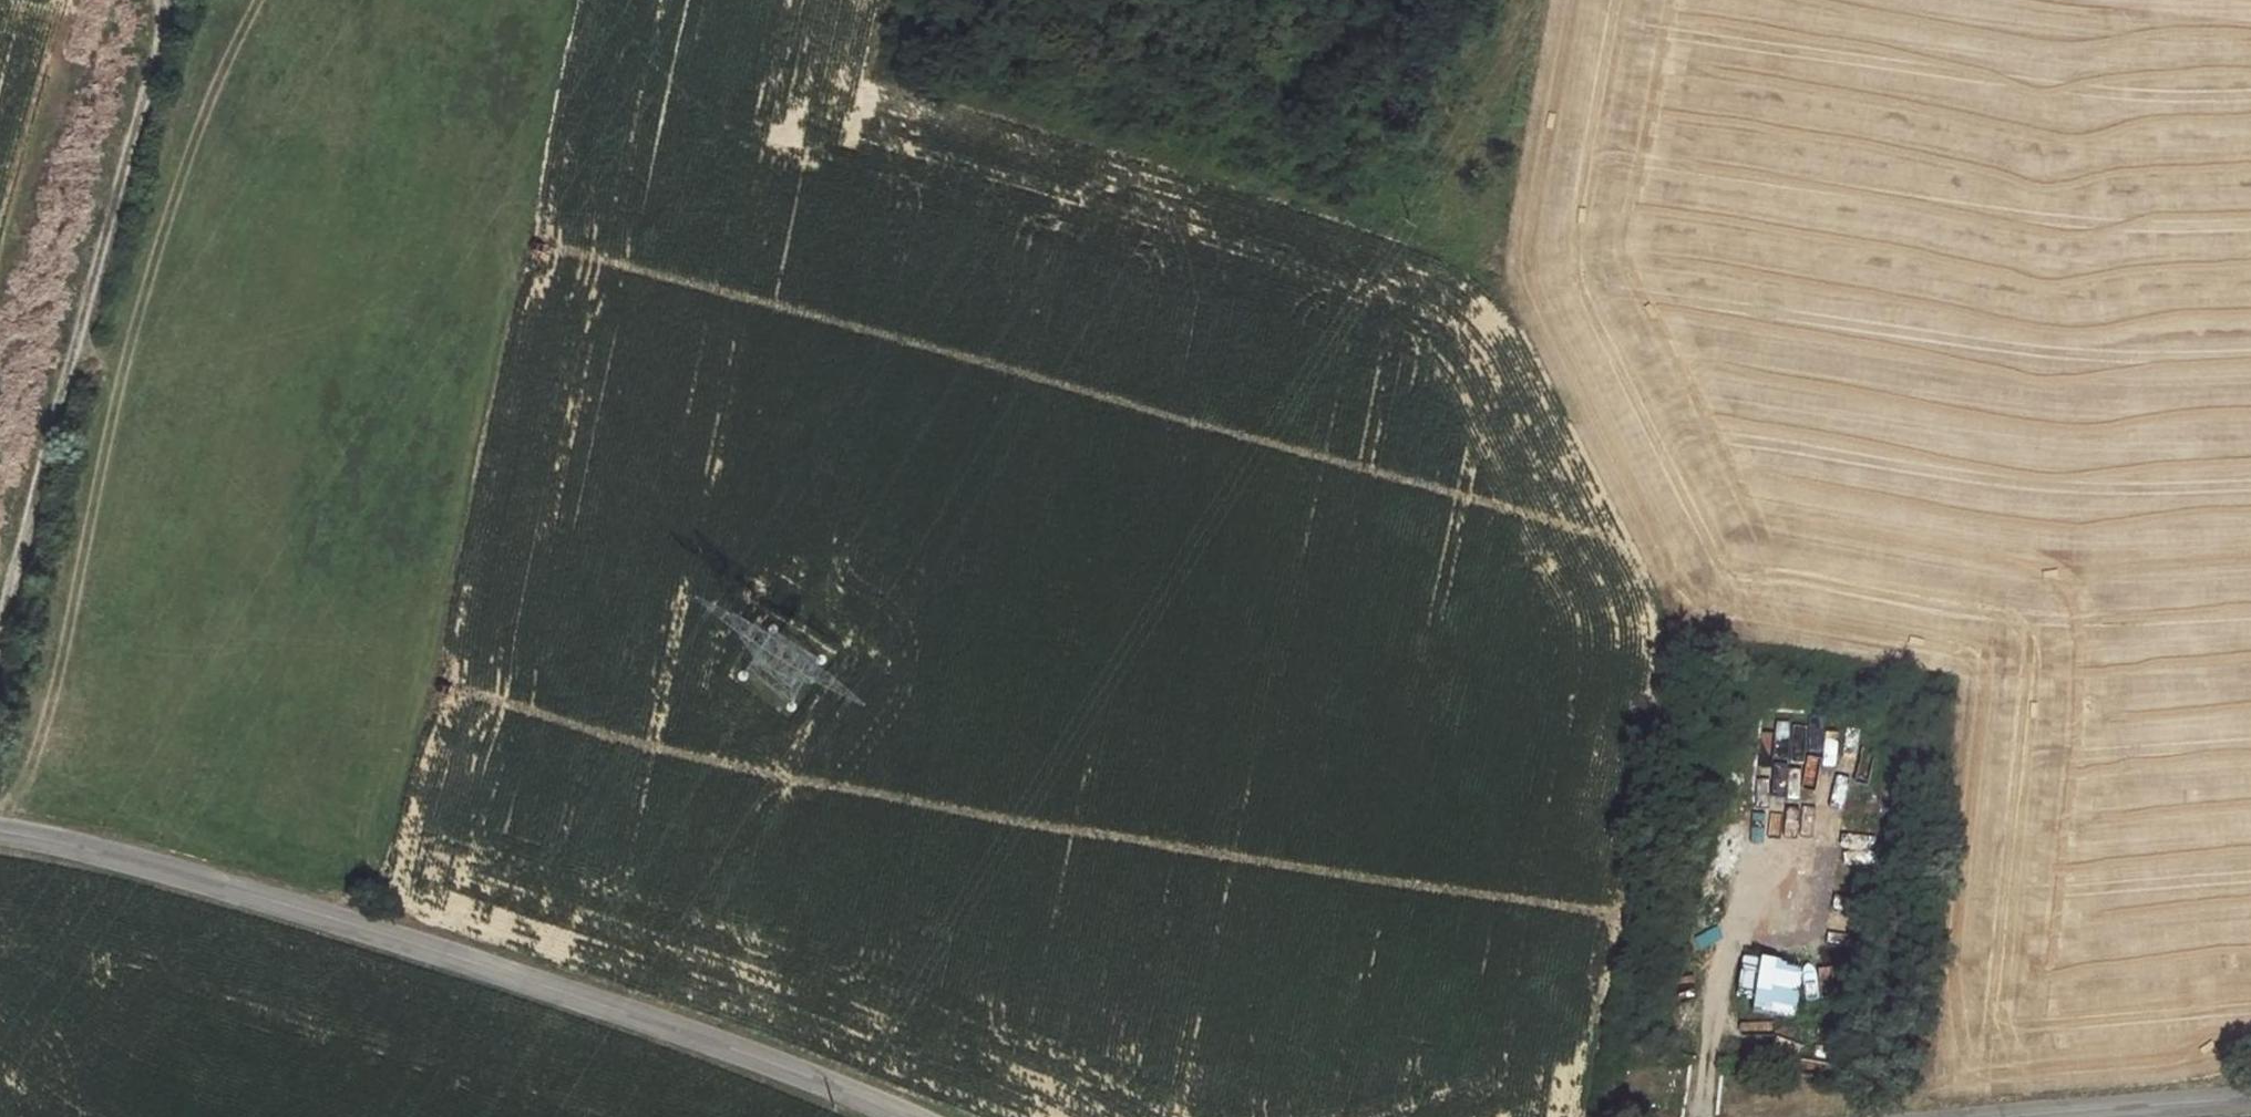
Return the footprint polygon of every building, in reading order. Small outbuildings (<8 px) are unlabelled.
[(1788,751),(1793,718),(1763,713),(1758,747),(1788,751)] [(1741,956),(1738,997),(1752,999),(1752,1006),(1798,1009),(1801,961),(1741,956)]
